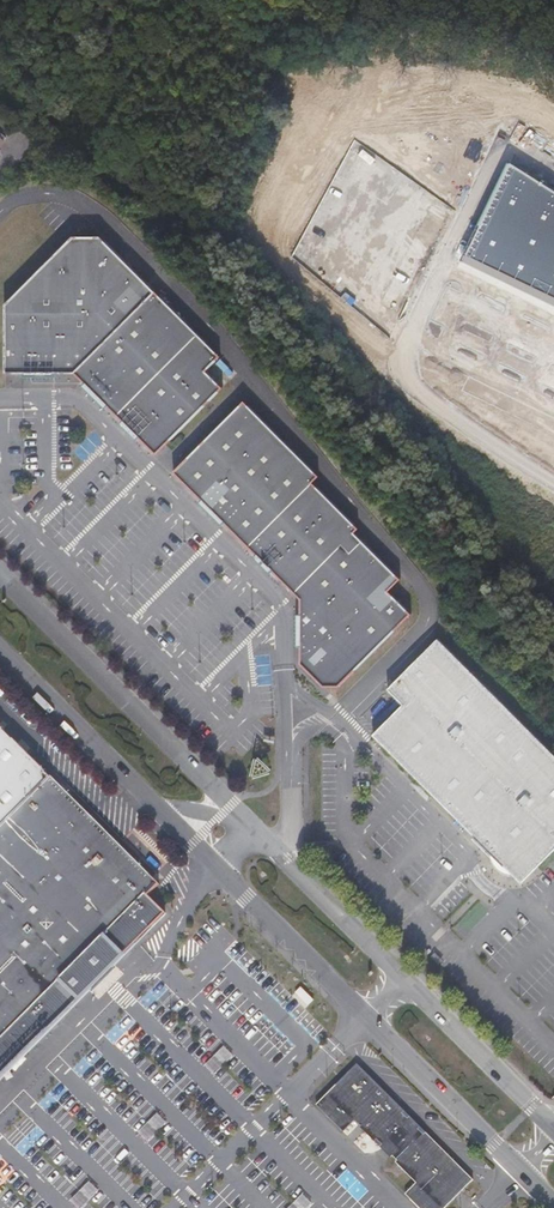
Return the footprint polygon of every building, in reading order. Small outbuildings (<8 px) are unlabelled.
[(513,163),(462,262),(553,306),(553,189),(513,163)] [(0,290),(0,365),(64,367),(149,286),(89,225),(63,227),(0,290)] [(149,286),(64,367),(110,413),(195,330),(149,286)] [(216,351),(195,330),(110,413),(150,449),(215,382),(200,365),(216,351)] [(325,475),(253,403),(182,473),(253,547),(317,482),(325,475)] [(317,482),(253,547),(299,589),(345,542),(354,551),(365,541),(354,531),(359,525),(317,482)] [(339,689),(411,615),(388,592),(400,580),(365,541),(354,551),(345,542),(299,589),(304,599),(300,666),(323,689),(339,689)] [(512,880),(520,883),(553,847),(553,764),(434,642),(384,694),(400,709),(369,739),(487,857),(490,867),(494,876),(504,880),(512,880)] [(35,1045),(91,989),(89,987),(94,982),(99,984),(104,982),(106,977),(104,972),(109,967),(111,969),(165,915),(148,897),(159,886),(0,728),(0,1081),(35,1045)] [(225,1048),(205,1065),(213,1075),(233,1058),(225,1048)] [(342,1133),(350,1125),(355,1122),(359,1125),(415,1184),(404,1194),(418,1207),(445,1207),(472,1180),(356,1066),(319,1102),(316,1107),(342,1133)] [(154,1114),(140,1136),(152,1143),(165,1121),(154,1114)] [(79,1207),(84,1207),(99,1192),(89,1182),(71,1200),(79,1207)] [(312,1204),(302,1195),(290,1207),(308,1207),(312,1204)]
